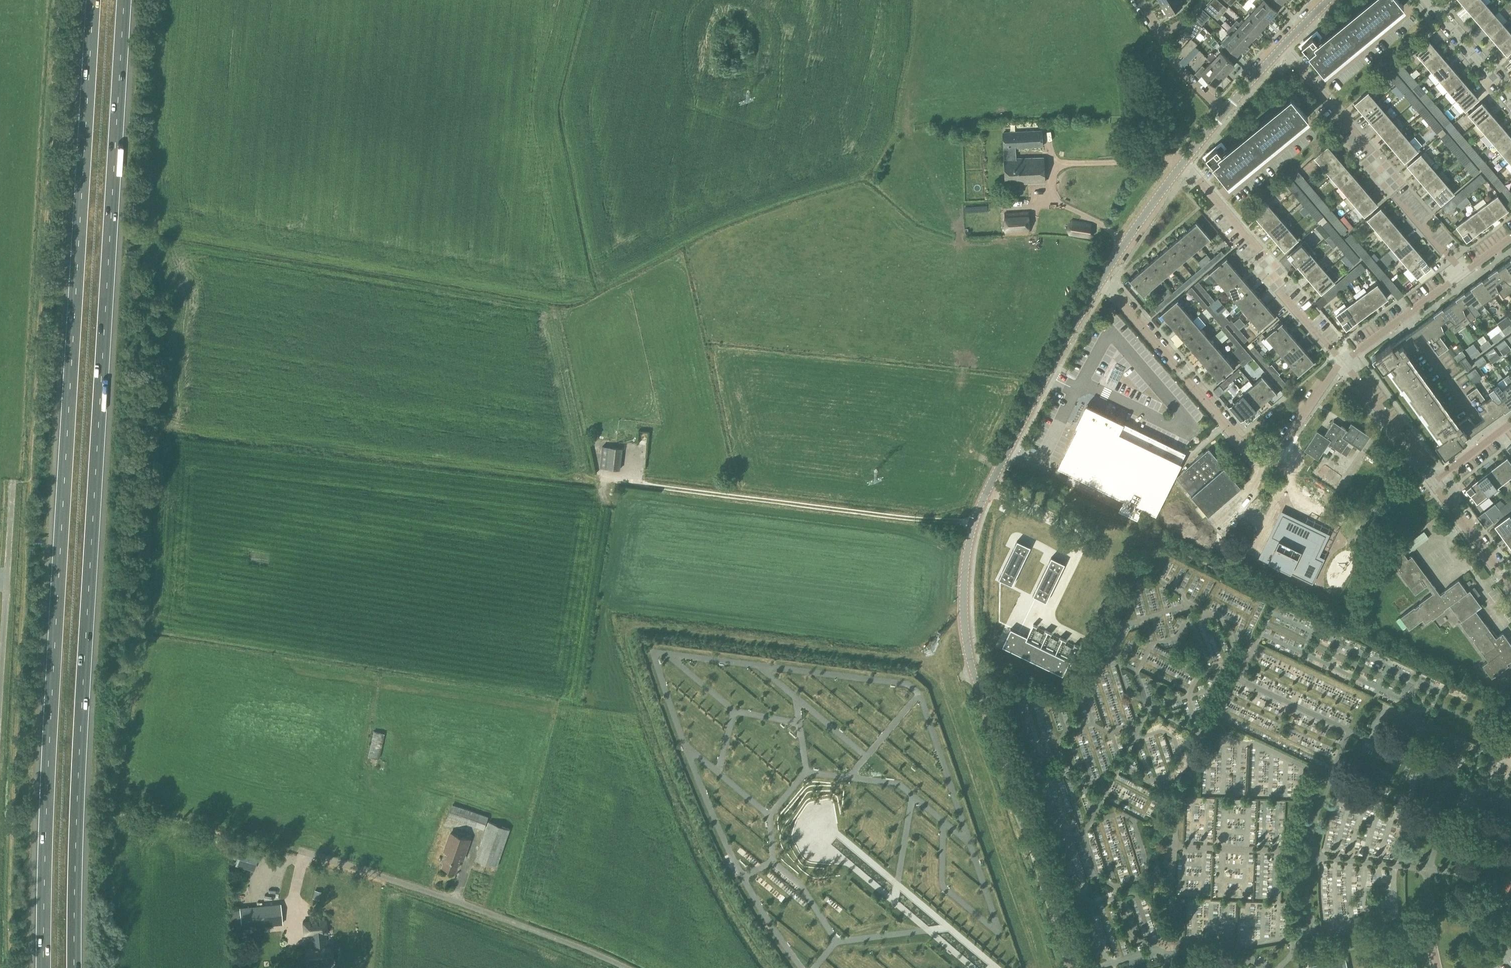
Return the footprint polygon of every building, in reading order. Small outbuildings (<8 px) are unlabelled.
[(1161,4),(1168,16),(1176,11),(1175,9),(1183,5),(1180,0),(1168,0),(1161,4)] [(1223,4),(1219,0),(1213,0),(1210,3),(1218,9),(1223,4)] [(1275,21),(1277,19),(1274,16),(1278,11),(1266,0),(1255,0),(1253,2),(1256,5),(1275,21)] [(1302,45),(1324,72),(1324,71),(1323,69),(1329,64),(1331,66),(1332,65),(1330,63),(1337,58),(1338,60),(1339,59),(1337,57),(1344,52),(1346,54),(1344,51),(1351,46),(1353,48),(1352,45),(1358,40),(1360,42),(1359,40),(1366,34),(1367,36),(1368,36),(1366,34),(1373,28),(1375,30),(1373,28),(1380,22),(1382,24),(1380,22),(1387,16),(1389,18),(1388,16),(1394,10),(1396,12),(1397,12),(1395,10),(1402,4),(1403,6),(1404,6),(1399,0),(1374,0),(1322,43),(1320,41),(1321,40),(1320,38),(1321,37),(1318,33),(1316,31),(1315,31),(1317,33),(1313,36),(1312,36),(1302,45)] [(1488,5),(1484,0),(1474,0),(1466,7),(1475,16),(1488,5)] [(1213,14),(1218,9),(1210,3),(1206,8),(1213,14)] [(1223,14),(1225,16),(1229,12),(1227,10),(1228,8),(1223,4),(1218,9),(1223,14)] [(1272,24),(1275,21),(1256,5),(1254,7),(1252,6),(1248,10),(1250,12),(1265,26),(1269,21),(1272,24)] [(1483,26),(1496,14),(1488,5),(1475,16),(1483,26)] [(1213,14),(1218,19),(1223,14),(1218,9),(1213,14)] [(1260,30),(1265,26),(1250,12),(1243,19),(1261,36),(1264,33),(1260,30)] [(1203,25),(1207,21),(1199,13),(1196,18),(1203,25)] [(1486,29),(1491,35),(1504,24),(1496,14),(1483,26),(1486,29)] [(1204,26),(1203,25),(1196,18),(1192,25),(1189,32),(1194,37),(1204,26)] [(1259,38),(1261,36),(1243,19),(1240,22),(1237,20),(1234,24),(1251,40),(1256,35),(1259,38)] [(1247,45),(1251,40),(1234,24),(1227,31),(1230,33),(1229,33),(1248,50),(1250,48),(1247,45)] [(1510,35),(1510,32),(1504,24),(1491,35),(1499,45),(1510,35)] [(1246,52),(1248,50),(1229,33),(1223,40),(1224,42),(1238,55),(1243,50),(1246,52)] [(1499,45),(1508,54),(1510,52),(1510,35),(1499,45)] [(1192,38),(1179,52),(1185,58),(1198,44),(1192,38)] [(1438,50),(1430,41),(1416,52),(1425,62),(1438,50)] [(1446,60),(1438,50),(1425,62),(1433,71),(1446,60)] [(1212,63),(1225,75),(1234,64),(1230,61),(1233,58),(1230,56),(1229,57),(1226,54),(1225,56),(1221,52),(1212,63)] [(1454,69),(1446,60),(1433,71),(1441,81),(1454,70),(1454,69)] [(1203,66),(1195,74),(1199,78),(1203,73),(1216,85),(1225,75),(1212,63),(1206,69),(1203,66)] [(1411,74),(1408,70),(1402,64),(1396,69),(1405,79),(1411,74)] [(1396,85),(1402,80),(1394,71),(1392,69),(1387,74),(1388,76),(1396,85)] [(1462,79),(1454,70),(1441,81),(1449,90),(1462,79)] [(1413,89),(1419,83),(1411,74),(1405,79),(1413,89)] [(1449,90),(1457,100),(1471,89),(1467,84),(1462,79),(1449,90)] [(1404,95),(1410,90),(1402,80),(1396,85),(1404,95)] [(1421,98),(1427,93),(1419,83),(1413,89),(1421,98)] [(1466,110),(1479,98),(1471,89),(1457,100),(1466,110)] [(1412,104),(1419,99),(1410,90),(1404,95),(1412,104)] [(1377,102),(1369,93),(1368,92),(1355,103),(1364,113),(1377,102)] [(1429,108),(1435,103),(1427,93),(1421,98),(1429,108)] [(1221,144),(1206,156),(1228,183),(1227,181),(1234,175),(1235,177),(1236,177),(1234,175),(1241,169),(1243,171),(1241,169),(1248,163),(1250,165),(1248,163),(1255,157),(1257,159),(1256,157),(1262,151),(1264,153),(1265,153),(1263,151),(1270,145),(1271,147),(1272,147),(1270,145),(1277,139),(1279,142),(1279,141),(1277,139),(1284,133),(1286,136),(1286,135),(1285,133),(1291,128),(1293,130),(1294,129),(1292,127),(1299,122),(1300,124),(1301,123),(1299,121),(1306,116),(1308,118),(1308,117),(1291,96),(1290,97),(1293,100),(1226,154),(1224,152),(1226,151),(1224,149),(1225,149),(1222,144),(1220,142),(1220,143),(1221,144)] [(1421,114),(1427,109),(1419,99),(1412,104),(1421,114)] [(1372,123),(1385,111),(1377,102),(1364,113),(1372,123)] [(1477,124),(1491,112),(1482,102),(1469,114),(1477,124)] [(1437,117),(1444,112),(1435,103),(1429,108),(1437,117)] [(1429,123),(1435,118),(1427,109),(1421,114),(1429,123)] [(1380,132),(1393,121),(1385,111),(1372,123),(1380,132)] [(1444,112),(1437,117),(1446,127),(1452,121),(1444,112)] [(1499,122),(1491,112),(1478,124),(1486,133),(1499,122)] [(1435,118),(1429,123),(1437,133),(1444,128),(1435,118)] [(1388,142),(1401,130),(1393,121),(1380,132),(1388,142)] [(1507,131),(1499,122),(1486,133),(1494,143),(1507,131)] [(1424,126),(1411,135),(1419,145),(1431,135),(1424,126)] [(1457,141),(1464,136),(1455,126),(1449,131),(1457,141)] [(1043,130),(1004,132),(1007,184),(1045,182),(1044,157),(1016,159),(1015,148),(1043,146),(1043,130)] [(1396,151),(1410,140),(1401,130),(1388,142),(1396,151)] [(1502,152),(1510,145),(1510,136),(1507,131),(1494,143),(1502,152)] [(1449,147),(1455,141),(1447,133),(1441,138),(1449,147)] [(1466,150),(1472,145),(1464,136),(1457,141),(1466,150)] [(1405,161),(1418,150),(1410,140),(1396,151),(1405,161)] [(1457,156),(1463,151),(1455,141),(1449,147),(1457,156)] [(1474,160),(1480,155),(1472,145),(1466,150),(1474,160)] [(1502,152),(1510,162),(1510,161),(1510,145),(1502,152)] [(1319,161),(1324,167),(1337,156),(1329,146),(1316,157),(1319,161)] [(1465,166),(1471,161),(1463,151),(1457,156),(1465,166)] [(1417,174),(1430,163),(1421,154),(1408,165),(1417,174)] [(1482,170),(1488,164),(1480,155),(1474,160),(1482,170)] [(1324,167),(1332,176),(1345,165),(1337,156),(1324,167)] [(1471,161),(1465,166),(1474,177),(1480,171),(1471,161)] [(1425,184),(1438,173),(1430,163),(1417,174),(1425,184)] [(1490,179),(1496,174),(1488,164),(1482,170),(1490,179)] [(1332,176),(1340,186),(1353,175),(1350,170),(1345,165),(1332,176)] [(1301,186),(1307,181),(1299,171),(1293,176),(1301,186)] [(1433,194),(1446,182),(1438,173),(1425,184),(1433,194)] [(1476,187),(1477,188),(1487,180),(1482,174),(1472,182),(1476,187)] [(1498,189),(1504,183),(1496,174),(1490,179),(1498,189)] [(1340,186),(1348,195),(1361,184),(1353,175),(1340,186)] [(1293,193),(1299,188),(1291,178),(1285,183),(1293,193)] [(1309,195),(1316,190),(1307,181),(1301,186),(1309,195)] [(1446,182),(1433,194),(1441,203),(1454,192),(1446,182)] [(1467,196),(1477,188),(1476,187),(1472,182),(1462,190),(1467,196)] [(1510,194),(1510,191),(1504,183),(1498,189),(1507,198),(1510,194)] [(1348,195),(1356,205),(1369,194),(1366,190),(1361,184),(1348,195)] [(1301,202),(1307,197),(1299,188),(1293,193),(1301,202)] [(1317,205),(1324,200),(1316,190),(1309,195),(1317,205)] [(1458,205),(1467,196),(1462,190),(1453,198),(1457,204),(1458,205)] [(1364,214),(1378,203),(1369,194),(1356,205),(1364,214)] [(1498,217),(1503,214),(1509,209),(1499,196),(1488,203),(1498,217)] [(1309,212),(1316,206),(1307,197),(1301,202),(1309,212)] [(1448,213),(1458,205),(1457,204),(1453,198),(1443,207),(1448,213)] [(1260,221),(1274,210),(1265,200),(1252,211),(1260,221)] [(1326,214),(1332,209),(1324,200),(1317,205),(1326,214)] [(1488,203),(1478,211),(1488,225),(1498,217),(1488,203)] [(1318,222),(1324,217),(1316,207),(1309,212),(1318,222)] [(1368,219),(1377,229),(1390,218),(1381,208),(1368,219)] [(1334,224),(1340,219),(1332,209),(1326,214),(1334,224)] [(1268,231),(1282,219),(1274,210),(1260,221),(1268,231)] [(1005,215),(1006,232),(1006,235),(1030,233),(1030,231),(1030,211),(1005,213),(1005,215)] [(1478,232),(1488,225),(1478,211),(1468,218),(1478,232)] [(1321,225),(1321,226),(1328,221),(1324,217),(1318,222),(1321,225)] [(1340,219),(1334,224),(1343,234),(1349,229),(1344,224),(1347,222),(1343,217),(1340,219)] [(1390,218),(1377,229),(1385,238),(1398,227),(1393,222),(1390,218)] [(1467,240),(1478,232),(1468,218),(1457,226),(1467,240)] [(1277,240),(1290,229),(1282,219),(1268,231),(1277,240)] [(1067,230),(1070,235),(1091,238),(1094,235),(1095,228),(1092,223),(1073,220),(1068,224),(1067,230)] [(1328,221),(1321,226),(1329,235),(1335,230),(1328,221)] [(1188,231),(1201,246),(1211,238),(1198,223),(1188,231)] [(1385,238),(1393,248),(1406,237),(1402,232),(1398,227),(1385,238)] [(1290,229),(1277,240),(1285,250),(1298,238),(1290,229)] [(1335,241),(1338,245),(1344,239),(1335,230),(1329,235),(1335,241)] [(1192,254),(1201,246),(1188,231),(1179,239),(1192,254)] [(1354,248),(1360,243),(1359,241),(1362,239),(1358,234),(1355,236),(1352,233),(1346,238),(1354,248)] [(1406,237),(1393,248),(1401,257),(1414,246),(1410,241),(1406,237)] [(1182,262),(1192,254),(1179,239),(1169,247),(1182,262)] [(1346,254),(1352,249),(1344,239),(1338,245),(1346,254)] [(1297,263),(1310,252),(1302,242),(1288,253),(1297,263)] [(1362,258),(1368,252),(1360,243),(1354,248),(1362,258)] [(1409,267),(1422,256),(1414,246),(1401,257),(1409,267)] [(1172,271),(1182,262),(1169,247),(1159,255),(1172,271)] [(1352,249),(1346,254),(1354,265),(1361,259),(1352,249)] [(1222,250),(1212,259),(1215,263),(1225,254),(1222,250)] [(1305,273),(1318,261),(1310,252),(1297,263),(1305,273)] [(1371,267),(1377,262),(1376,261),(1379,259),(1375,253),(1371,256),(1368,252),(1362,258),(1371,267)] [(1162,279),(1172,271),(1159,255),(1150,263),(1162,279)] [(1422,256),(1409,267),(1418,277),(1431,265),(1422,256)] [(1219,281),(1234,268),(1226,258),(1211,271),(1219,281)] [(1212,259),(1202,267),(1205,271),(1215,263),(1212,259)] [(1313,282),(1327,271),(1318,261),(1305,273),(1313,282)] [(1379,277),(1385,272),(1377,262),(1371,267),(1379,277)] [(1153,287),(1162,279),(1150,263),(1140,272),(1153,287)] [(1357,276),(1357,277),(1367,269),(1361,263),(1352,271),(1357,276)] [(1509,294),(1510,293),(1510,285),(1510,284),(1510,283),(1510,274),(1504,264),(1499,268),(1498,267),(1493,271),(1509,294)] [(1196,279),(1205,271),(1202,267),(1193,276),(1196,279)] [(1227,291),(1242,278),(1234,268),(1219,281),(1227,291)] [(1327,271),(1313,282),(1313,283),(1314,283),(1317,287),(1322,292),(1335,281),(1338,278),(1330,268),(1327,271)] [(1348,285),(1357,277),(1357,276),(1352,271),(1343,279),(1347,284),(1348,285)] [(1483,278),(1482,279),(1494,296),(1499,292),(1503,298),(1509,294),(1493,271),(1489,274),(1490,275),(1484,279),(1483,278)] [(1143,295),(1153,287),(1140,272),(1130,280),(1143,295)] [(1387,286),(1393,281),(1385,272),(1379,277),(1387,286)] [(1186,287),(1196,279),(1193,276),(1183,284),(1186,287)] [(1236,300),(1251,287),(1242,278),(1227,291),(1236,300)] [(1338,293),(1348,285),(1347,284),(1343,279),(1333,287),(1338,293)] [(1472,288),(1483,304),(1489,299),(1490,301),(1495,298),(1494,296),(1482,279),(1471,287),(1472,288)] [(1204,294),(1207,291),(1199,281),(1195,284),(1204,294)] [(1393,281),(1387,286),(1395,296),(1398,300),(1404,296),(1405,295),(1393,281)] [(1368,291),(1378,305),(1388,297),(1378,283),(1368,291)] [(1177,296),(1186,287),(1183,284),(1173,292),(1177,296)] [(1197,299),(1201,296),(1192,287),(1189,290),(1197,299)] [(1244,310),(1259,297),(1251,287),(1236,300),(1244,310)] [(1333,287),(1315,303),(1320,309),(1338,293),(1333,287)] [(1460,295),(1476,318),(1482,314),(1477,307),(1483,304),(1472,288),(1466,292),(1465,291),(1460,295)] [(1207,291),(1204,294),(1211,303),(1215,300),(1207,291)] [(1358,292),(1354,295),(1357,299),(1358,298),(1368,312),(1378,305),(1368,291),(1361,296),(1358,292)] [(1167,304),(1177,296),(1173,292),(1164,300),(1167,304)] [(1450,304),(1461,319),(1466,316),(1471,322),(1476,318),(1460,295),(1456,298),(1457,299),(1450,304)] [(1205,309),(1209,306),(1201,296),(1197,299),(1205,309)] [(1252,319),(1267,306),(1259,297),(1244,310),(1252,319)] [(1358,319),(1368,312),(1358,298),(1357,299),(1348,306),(1358,319)] [(1154,308),(1158,312),(1167,304),(1164,300),(1154,308)] [(1170,323),(1185,310),(1177,300),(1161,313),(1170,323)] [(1212,304),(1210,305),(1218,314),(1222,311),(1214,302),(1216,301),(1215,300),(1211,303),(1212,304)] [(1438,311),(1450,327),(1461,319),(1450,304),(1444,308),(1443,307),(1438,311)] [(1215,317),(1218,314),(1210,305),(1209,306),(1205,309),(1207,308),(1215,317)] [(1267,306),(1252,319),(1261,329),(1276,316),(1267,306)] [(1347,327),(1358,319),(1348,306),(1338,313),(1347,327)] [(1185,310),(1170,323),(1178,333),(1194,319),(1185,310)] [(1218,314),(1219,315),(1226,324),(1230,321),(1222,312),(1222,311),(1218,314)] [(1435,315),(1428,320),(1449,349),(1449,348),(1439,335),(1450,327),(1438,311),(1434,313),(1435,315)] [(1218,314),(1215,317),(1223,327),(1226,324),(1219,315),(1218,314)] [(1234,322),(1239,328),(1245,324),(1240,317),(1234,322)] [(1186,342),(1202,328),(1194,319),(1178,333),(1186,342)] [(1226,324),(1227,324),(1228,323),(1237,333),(1240,330),(1239,328),(1234,322),(1232,320),(1230,321),(1226,324)] [(1428,320),(1418,327),(1428,341),(1439,356),(1449,349),(1428,320)] [(1275,346),(1290,333),(1281,323),(1266,336),(1275,346)] [(1222,328),(1230,338),(1233,335),(1226,326),(1227,324),(1226,324),(1223,327),(1222,328)] [(1505,335),(1510,331),(1510,326),(1510,324),(1502,330),(1505,335)] [(1387,368),(1439,440),(1435,443),(1445,456),(1463,443),(1462,441),(1482,427),(1488,423),(1478,409),(1473,413),(1459,422),(1410,354),(1423,344),(1428,341),(1418,327),(1414,331),(1393,346),(1392,345),(1373,358),(1383,371),(1387,368)] [(1202,328),(1186,342),(1195,351),(1210,338),(1202,328)] [(1237,333),(1245,342),(1249,339),(1248,338),(1240,330),(1237,333)] [(1491,338),(1494,343),(1503,337),(1499,332),(1491,338)] [(1283,355),(1298,342),(1290,333),(1275,346),(1283,355)] [(1233,335),(1230,338),(1238,347),(1242,344),(1233,335)] [(1203,361),(1218,347),(1210,338),(1195,351),(1203,361)] [(1480,346),(1483,351),(1492,345),(1488,340),(1480,346)] [(1500,351),(1508,345),(1505,340),(1497,346),(1500,351)] [(1292,365),(1307,352),(1298,342),(1283,355),(1292,365)] [(1246,357),(1250,354),(1242,344),(1238,347),(1246,357)] [(1254,346),(1251,349),(1260,359),(1263,356),(1254,346)] [(1211,370),(1227,357),(1218,347),(1203,361),(1211,370)] [(1489,359),(1497,353),(1494,348),(1486,354),(1489,359)] [(1472,359),(1481,353),(1478,349),(1470,355),(1472,359)] [(1462,351),(1454,356),(1457,361),(1465,356),(1462,351)] [(1307,352),(1292,365),(1300,374),(1315,361),(1307,352)] [(1250,354),(1246,357),(1240,363),(1243,366),(1253,358),(1250,354)] [(1263,356),(1260,359),(1268,369),(1271,366),(1263,356)] [(1483,356),(1475,362),(1478,366),(1486,361),(1483,356)] [(1227,357),(1211,370),(1219,380),(1235,366),(1227,357)] [(1461,361),(1467,370),(1472,366),(1466,358),(1461,361)] [(1276,378),(1280,375),(1271,366),(1268,369),(1276,378)] [(1230,376),(1233,380),(1243,372),(1240,368),(1230,376)] [(1470,379),(1478,373),(1475,368),(1467,374),(1470,379)] [(1253,384),(1267,400),(1276,391),(1263,375),(1253,384)] [(1276,378),(1284,388),(1288,385),(1280,375),(1276,378)] [(1223,388),(1233,380),(1230,376),(1220,385),(1223,388)] [(1257,408),(1267,400),(1253,384),(1244,392),(1257,408)] [(1494,387),(1497,392),(1509,409),(1510,408),(1510,388),(1508,384),(1502,389),(1499,384),(1494,387)] [(1492,396),(1487,400),(1498,416),(1504,411),(1505,412),(1509,409),(1497,392),(1494,387),(1493,386),(1487,390),(1492,396)] [(1478,409),(1488,423),(1498,416),(1477,387),(1467,394),(1478,409)] [(1238,396),(1234,400),(1235,402),(1247,416),(1257,408),(1244,392),(1241,389),(1236,394),(1238,396)] [(1247,416),(1235,402),(1230,406),(1229,407),(1241,421),(1243,420),(1247,416)] [(1060,465),(1059,467),(1128,501),(1128,502),(1123,511),(1123,512),(1137,519),(1141,512),(1142,509),(1143,508),(1156,514),(1161,504),(1186,516),(1211,465),(1185,453),(1184,452),(1182,451),(1123,423),(1116,419),(1116,420),(1089,407),(1079,427),(1077,431),(1075,436),(1072,441),(1070,446),(1067,451),(1065,456),(1063,460),(1060,465)] [(1367,437),(1347,423),(1343,429),(1331,420),(1323,433),(1315,428),(1301,450),(1315,458),(1324,444),(1346,458),(1353,447),(1358,450),(1367,437)] [(600,466),(620,469),(622,447),(602,445),(600,466)] [(1510,476),(1510,461),(1507,456),(1497,464),(1508,478),(1510,476)] [(1498,486),(1508,478),(1497,464),(1487,472),(1498,486)] [(1488,494),(1498,486),(1487,472),(1477,479),(1488,494)] [(1478,501),(1488,494),(1477,479),(1467,487),(1478,501)] [(1510,510),(1510,503),(1509,501),(1499,508),(1504,515),(1510,510)] [(1494,523),(1504,515),(1499,508),(1489,516),(1494,522),(1494,523)] [(1480,515),(1488,526),(1494,522),(1489,516),(1485,511),(1480,515)] [(1265,550),(1262,558),(1313,582),(1325,558),(1324,557),(1323,560),(1316,557),(1327,535),(1283,514),(1272,536),(1279,540),(1273,553),(1265,550)] [(1510,530),(1510,516),(1510,515),(1496,525),(1503,536),(1510,530)] [(1024,524),(1018,538),(1041,549),(1048,534),(1024,524)] [(1012,586),(1031,547),(1018,541),(999,579),(1012,586)] [(1387,554),(1389,557),(1411,587),(1416,594),(1427,585),(1433,592),(1400,616),(1409,628),(1422,619),(1424,623),(1431,618),(1432,619),(1445,610),(1444,608),(1450,604),(1462,620),(1460,622),(1484,655),(1489,661),(1483,665),(1492,678),(1509,666),(1510,667),(1510,668),(1510,642),(1504,632),(1498,636),(1492,628),(1491,629),(1478,612),(1476,610),(1481,606),(1475,598),(1479,596),(1481,594),(1475,586),(1469,590),(1467,591),(1458,579),(1439,593),(1429,579),(1413,557),(1412,555),(1408,557),(1401,548),(1399,545),(1392,550),(1387,554)] [(1065,564),(1052,557),(1033,595),(1047,602),(1065,564)] [(1074,656),(1079,644),(1034,624),(1028,636),(1011,628),(1003,646),(1066,674),(1074,656)] [(1256,650),(1291,666),(1295,658),(1259,642),(1256,650)] [(1294,668),(1327,681),(1330,673),(1298,660),(1294,668)] [(765,739),(777,734),(775,729),(764,734),(765,739)] [(368,757),(379,759),(385,733),(374,731),(368,757)] [(840,747),(836,749),(841,760),(844,759),(840,747)] [(1048,760),(1036,764),(1038,771),(1050,767),(1048,760)] [(1283,796),(1280,844),(1291,844),(1293,813),(1296,813),(1297,797),(1283,796)] [(448,817),(485,829),(489,816),(453,804),(448,817)] [(497,867),(511,829),(489,821),(475,860),(497,867)] [(448,852),(443,866),(456,870),(462,855),(465,856),(471,839),(451,832),(445,850),(448,852)] [(235,865),(254,871),(259,853),(239,848),(235,865)] [(1277,852),(1260,852),(1260,867),(1277,868),(1277,852)] [(1506,874),(1498,892),(1508,898),(1510,893),(1510,871),(1508,875),(1506,874)] [(281,903),(240,907),(242,928),(284,924),(281,903)] [(310,945),(306,945),(307,951),(307,952),(307,958),(308,958),(308,965),(332,962),(332,956),(332,955),(331,950),(331,949),(330,943),(329,943),(327,942),(327,941),(326,935),(327,933),(327,932),(327,931),(326,920),(325,920),(325,919),(304,921),(304,922),(304,923),(305,933),(305,934),(305,935),(309,935),(310,935),(311,936),(312,943),(312,944),(310,945)] [(1309,965),(1309,967),(1348,967),(1347,965),(1346,958),(1345,958),(1333,960),(1332,961),(1325,962),(1316,964),(1310,965),(1309,965)]
